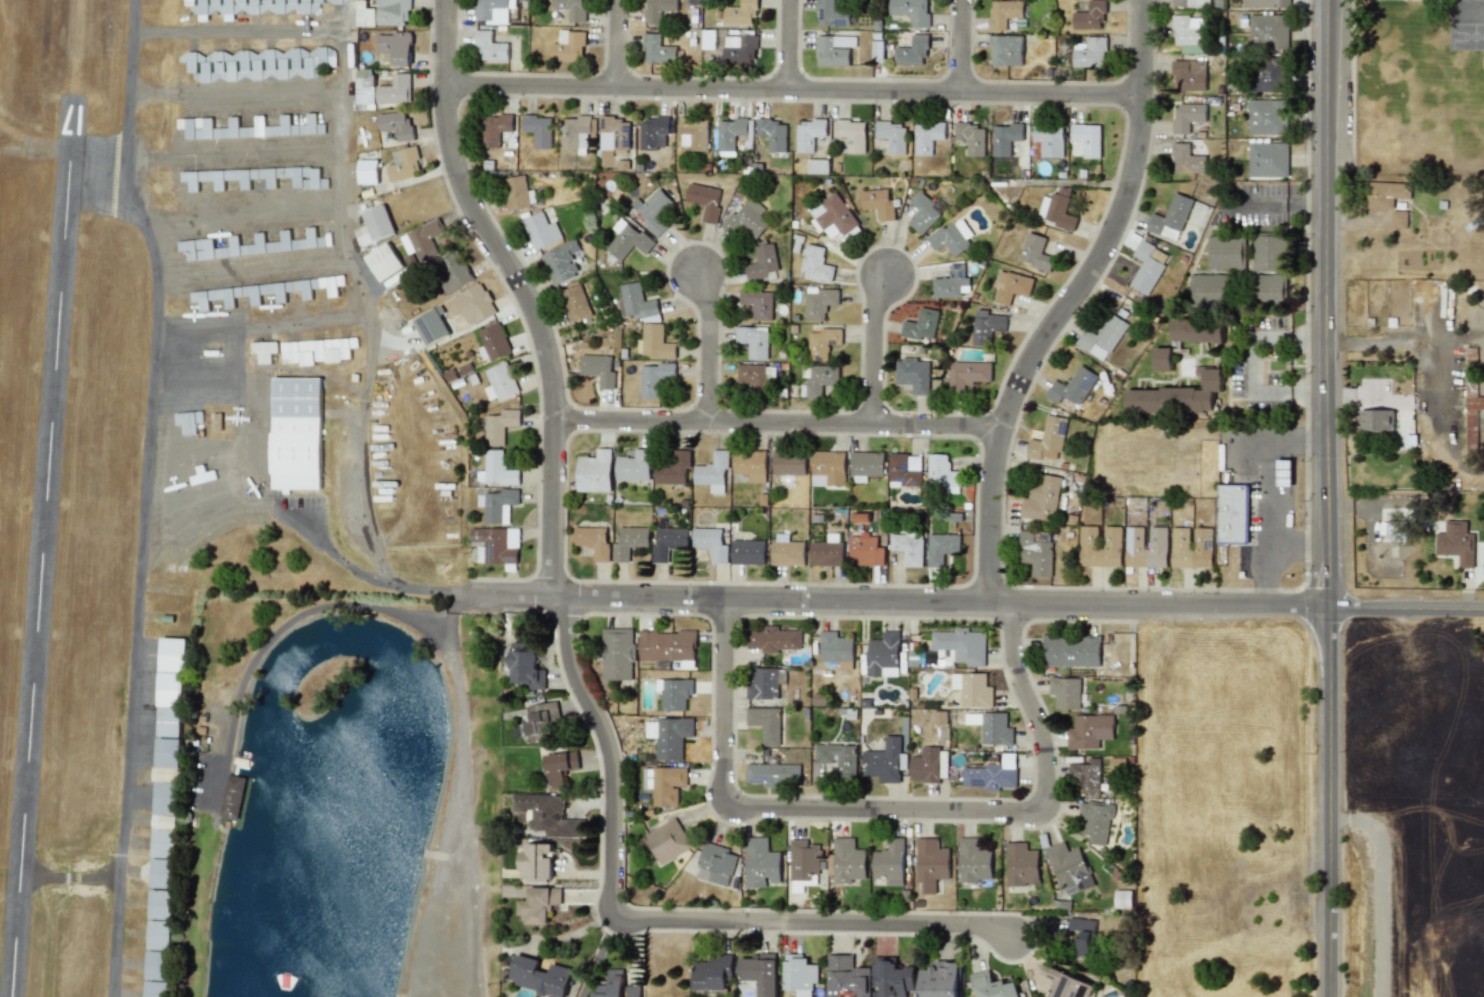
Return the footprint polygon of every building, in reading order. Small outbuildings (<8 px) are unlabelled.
[(185,6),(191,6),(191,14),(319,13),(319,3),(343,2),(343,0),(185,0),(185,6)] [(356,25),(375,26),(375,8),(366,8),(366,0),(356,0),(356,25)] [(377,24),(409,25),(409,0),(377,0),(377,24)] [(491,8),(508,8),(508,0),(475,0),(475,21),(492,21),(491,8)] [(552,9),(568,9),(568,21),(584,21),(584,0),(552,0),(552,9)] [(660,23),(661,10),(677,11),(677,0),(645,0),(644,22),(660,23)] [(756,0),(740,0),(740,7),(724,6),(723,24),(755,24),(756,0)] [(817,24),(849,25),(850,8),(833,7),(833,0),(817,0),(817,24)] [(889,14),(912,15),(912,27),(928,27),(928,0),(889,0),(889,14)] [(1023,1),(990,0),(989,30),(1006,30),(1006,18),(1022,18),(1023,1)] [(1088,12),(1072,11),(1072,28),(1104,28),(1104,0),(1088,0),(1088,12)] [(1287,49),(1288,15),(1249,14),(1248,48),(1287,49)] [(1181,53),(1206,52),(1205,15),(1173,16),(1174,45),(1181,45),(1181,53)] [(702,49),(715,48),(714,29),(701,30),(702,49)] [(508,43),(491,42),(492,30),(474,30),(474,59),(507,60),(508,43)] [(551,61),(583,61),(584,31),(559,30),(558,43),(551,43),(551,61)] [(411,33),(377,32),(377,52),(392,53),(392,66),(411,66),(411,33)] [(644,62),(676,63),(677,46),(660,45),(660,33),(645,33),(644,62)] [(928,34),(911,34),(911,47),(896,47),(895,65),(923,65),(923,57),(928,57),(928,34)] [(724,35),(723,63),(756,64),(756,36),(724,35)] [(818,65),(849,66),(849,47),(855,47),(856,36),(815,35),(815,50),(819,50),(818,65)] [(989,65),(1022,65),(1022,35),(990,35),(989,65)] [(1105,36),(1085,36),(1085,43),(1073,43),(1073,65),(1105,66),(1105,36)] [(873,60),(883,60),(884,42),(873,41),(873,60)] [(319,77),(319,68),(336,67),(336,50),(179,53),(179,62),(187,62),(187,73),(194,72),(194,81),(201,81),(201,88),(211,88),(211,80),(319,77)] [(1288,57),(1258,57),(1258,78),(1250,78),(1250,92),(1288,91),(1288,57)] [(1205,60),(1174,60),(1174,91),(1205,90),(1205,60)] [(374,68),(356,68),(356,109),(374,109),(374,68)] [(410,73),(392,73),(392,86),(376,86),(377,103),(410,103),(410,73)] [(1248,134),(1288,134),(1288,100),(1248,99),(1248,134)] [(1205,103),(1173,104),(1173,133),(1189,133),(1189,122),(1205,122),(1205,103)] [(413,140),(411,117),(405,118),(404,111),(377,114),(379,131),(396,130),(397,142),(413,140)] [(266,136),(325,133),(325,123),(317,124),(316,113),(307,114),(307,124),(290,125),(290,114),(280,115),(281,126),(266,126),(266,136)] [(551,116),(522,115),(522,131),(534,131),(534,147),(551,148),(551,116)] [(214,138),(265,136),(264,116),(254,116),(254,127),(239,127),(238,117),(229,117),(229,128),(214,128),(214,138)] [(591,117),(562,116),(561,148),(578,148),(578,154),(586,154),(587,133),(591,133),(591,117)] [(630,149),(630,121),(622,122),(622,116),(600,116),(600,156),(613,156),(613,149),(630,149)] [(668,117),(641,117),(640,149),(667,149),(668,117)] [(708,118),(680,117),(679,146),(690,146),(690,150),(707,151),(708,118)] [(213,138),(212,118),(176,119),(177,129),(185,128),(186,139),(213,138)] [(718,120),(718,151),(735,151),(736,134),(752,135),(752,118),(735,118),(735,121),(718,120)] [(787,124),(778,124),(778,119),(757,118),(757,135),(769,135),(769,151),(786,152),(787,124)] [(814,152),(814,136),(826,136),(826,120),(797,120),(797,152),(814,152)] [(865,153),(865,120),(833,120),(834,140),(847,140),(847,153),(865,153)] [(905,154),(905,122),(876,123),(876,138),(887,138),(888,155),(905,154)] [(984,128),(976,128),(976,123),(954,122),(954,140),(967,140),(967,155),(984,156),(984,128)] [(993,125),(992,156),(1010,156),(1011,140),(1023,141),(1023,123),(1009,122),(1009,126),(993,125)] [(932,155),(932,139),(944,139),(944,123),(915,123),(914,155),(932,155)] [(1100,125),(1070,124),(1069,141),(1083,142),(1082,157),(1099,158),(1100,125)] [(1063,126),(1034,125),(1033,140),(1041,141),(1040,156),(1062,157),(1063,126)] [(1189,142),(1172,142),(1173,172),(1205,172),(1205,155),(1189,155),(1189,142)] [(1247,176),(1287,177),(1288,142),(1248,142),(1247,176)] [(386,164),(390,181),(421,175),(415,146),(391,151),(394,162),(386,164)] [(358,183),(378,183),(377,159),(357,160),(358,183)] [(828,159),(808,159),(807,173),(828,174),(828,159)] [(180,172),(181,182),(188,181),(189,192),(199,191),(198,181),(214,180),(215,191),(224,191),(224,180),(240,180),(241,190),(250,189),(250,179),(266,178),(267,189),(276,188),(276,178),(292,177),(293,188),(303,187),(302,167),(180,172)] [(303,189),(328,188),(328,181),(320,181),(320,167),(303,167),(303,189)] [(509,211),(531,206),(524,174),(502,179),(509,211)] [(705,205),(702,221),(715,224),(722,189),(689,182),(685,201),(705,205)] [(1411,183),(1369,182),(1368,207),(1394,208),(1394,198),(1410,198),(1411,183)] [(1075,229),(1077,216),(1065,213),(1070,189),(1056,186),(1053,198),(1042,195),(1037,220),(1075,229)] [(637,197),(628,205),(657,236),(669,225),(659,214),(673,202),(659,187),(642,203),(637,197)] [(894,220),(893,198),(888,199),(888,189),(860,190),(861,209),(878,208),(878,221),(894,220)] [(908,201),(918,209),(907,223),(922,235),(943,209),(918,189),(908,201)] [(810,207),(828,239),(841,231),(843,234),(857,226),(838,192),(810,207)] [(1192,199),(1174,192),(1164,217),(1151,212),(1145,229),(1177,241),(1192,199)] [(765,208),(751,196),(736,215),(732,212),(721,225),(734,236),(741,227),(756,239),(769,223),(759,215),(765,208)] [(394,232),(384,204),(362,212),(372,241),(394,232)] [(555,221),(548,224),(542,210),(522,220),(536,250),(562,238),(555,221)] [(1407,228),(1407,211),(1393,210),(1392,228),(1407,228)] [(633,245),(645,255),(655,243),(621,217),(612,228),(618,233),(606,248),(621,261),(633,245)] [(925,238),(934,251),(944,244),(953,257),(970,245),(966,238),(972,234),(961,218),(944,229),(942,226),(925,238)] [(407,254),(415,251),(420,262),(438,254),(431,237),(444,232),(439,219),(399,235),(407,254)] [(306,228),(307,238),(292,240),(293,250),(325,246),(324,237),(316,237),(315,227),(306,228)] [(291,251),(290,230),(280,230),(281,242),(267,242),(267,252),(291,251)] [(1019,258),(1030,262),(1028,266),(1049,272),(1054,257),(1041,253),(1046,237),(1027,231),(1019,258)] [(188,261),(266,253),(264,232),(254,233),(255,244),(239,245),(238,235),(228,236),(229,247),(214,248),(213,238),(177,242),(179,252),(186,251),(188,261)] [(1253,271),(1285,271),(1286,233),(1253,233),(1253,271)] [(1207,236),(1206,268),(1244,269),(1245,236),(1207,236)] [(580,250),(576,239),(540,254),(553,285),(579,273),(571,254),(580,250)] [(1129,285),(1148,295),(1165,263),(1162,262),(1166,254),(1141,240),(1132,255),(1142,260),(1129,285)] [(364,256),(381,281),(404,267),(387,241),(364,256)] [(758,262),(745,264),(748,280),(769,276),(768,272),(779,270),(773,242),(754,246),(758,262)] [(832,281),(834,265),(823,264),(825,246),(805,243),(800,276),(832,281)] [(473,279),(457,251),(439,262),(446,273),(433,280),(444,297),(473,279)] [(961,296),(961,292),(969,292),(969,277),(964,277),(964,263),(948,263),(949,277),(932,278),(933,297),(961,296)] [(1029,297),(1034,278),(1000,270),(993,301),(1009,305),(1012,293),(1029,297)] [(1226,305),(1226,274),(1190,274),(1190,304),(1226,305)] [(1285,274),(1256,274),(1255,301),(1284,302),(1285,274)] [(190,291),(191,302),(199,301),(199,311),(209,311),(208,300),(224,299),(225,308),(235,308),(234,297),(251,296),(251,306),(261,305),(260,295),(276,293),(277,303),(286,302),(285,292),(302,290),(303,300),(312,299),(311,288),(327,287),(328,297),(337,296),(336,278),(190,291)] [(619,284),(625,319),(658,313),(656,298),(643,300),(640,281),(619,284)] [(469,325),(496,311),(481,283),(459,294),(466,307),(461,310),(469,325)] [(560,291),(572,322),(592,315),(580,284),(560,291)] [(839,288),(806,288),(806,321),(825,321),(826,304),(839,305),(839,288)] [(773,320),(773,291),(740,291),(740,304),(752,304),(752,320),(773,320)] [(437,306),(412,320),(426,345),(451,332),(437,306)] [(917,322),(903,320),(900,334),(933,340),(938,310),(919,306),(917,322)] [(1006,315),(987,314),(988,310),(974,309),(973,345),(990,346),(991,330),(1005,331),(1006,315)] [(1127,323),(1110,313),(1097,335),(1085,327),(1075,344),(1104,361),(1127,323)] [(1170,321),(1171,342),(1223,341),(1222,320),(1170,321)] [(483,346),(480,347),(486,362),(512,352),(499,321),(477,330),(483,346)] [(675,358),(676,343),(663,342),(663,323),(642,323),(641,358),(675,358)] [(735,343),(749,343),(749,359),(768,359),(768,327),(736,326),(735,343)] [(841,328),(820,328),(820,332),(809,332),(810,360),(828,360),(828,344),(842,344),(841,328)] [(277,353),(277,342),(250,343),(251,353),(258,353),(258,364),(271,364),(271,353),(277,353)] [(1154,370),(1171,370),(1171,347),(1154,348),(1154,370)] [(580,375),(599,376),(598,388),(613,389),(614,371),(610,371),(611,356),(581,354),(580,375)] [(912,385),(912,395),(928,395),(929,359),(896,358),(895,384),(912,385)] [(496,396),(497,400),(518,393),(507,361),(483,369),(492,398),(496,396)] [(991,362),(950,361),(949,391),(964,391),(964,382),(991,382),(991,362)] [(640,398),(660,398),(661,381),(675,381),(675,362),(657,362),(657,366),(640,365),(640,398)] [(738,364),(737,387),(767,388),(767,381),(774,381),(775,365),(738,364)] [(1043,395),(1057,404),(1063,395),(1078,405),(1097,376),(1080,364),(1065,386),(1054,379),(1043,395)] [(822,397),(822,385),(839,385),(838,365),(810,366),(810,377),(803,377),(803,398),(822,397)] [(1477,455),(1477,409),(1483,409),(1483,397),(1476,397),(1475,366),(1465,366),(1466,455),(1477,455)] [(1125,389),(1126,413),(1212,411),(1212,391),(1222,391),(1221,367),(1195,368),(1195,376),(1203,376),(1203,387),(1125,389)] [(273,377),(321,378),(320,490),(272,489),(273,377)] [(520,409),(501,409),(501,415),(485,415),(485,445),(504,445),(504,426),(519,426),(520,409)] [(1394,410),(1361,409),(1361,430),(1393,431),(1394,410)] [(175,413),(202,411),(203,422),(196,423),(197,434),(183,436),(182,424),(176,424),(175,413)] [(211,413),(222,413),(223,431),(212,431),(211,413)] [(1026,456),(1059,461),(1065,417),(1045,415),(1041,440),(1028,438),(1026,456)] [(577,456),(576,491),(611,492),(611,448),(596,448),(595,456),(577,456)] [(649,448),(634,449),(634,456),(615,456),(616,480),(649,480),(649,448)] [(519,469),(503,469),(503,449),(484,449),(485,471),(476,471),(476,483),(519,482),(519,469)] [(690,449),(673,449),(672,462),(654,461),(654,483),(685,484),(685,468),(689,468),(690,449)] [(693,483),(710,484),(710,492),(725,493),(726,450),(713,449),(712,465),(693,464),(693,483)] [(766,482),(766,451),(733,450),(732,473),(748,473),(748,482),(766,482)] [(805,475),(806,452),(773,451),(772,474),(805,475)] [(845,451),(811,451),(811,485),(844,485),(845,451)] [(883,476),(884,452),(851,451),(850,482),(866,482),(866,475),(883,476)] [(921,486),(921,454),(889,454),(889,486),(921,486)] [(948,470),(949,454),(929,454),(928,489),(959,490),(960,471),(948,470)] [(196,467),(204,465),(206,473),(214,471),(216,478),(191,485),(189,477),(198,475),(196,467)] [(1060,477),(1042,474),(1039,488),(1031,486),(1029,499),(1022,498),(1019,516),(1053,522),(1060,477)] [(1217,545),(1248,544),(1247,484),(1217,485),(1217,545)] [(509,523),(509,504),(518,505),(518,489),(499,488),(499,493),(477,493),(477,505),(484,505),(484,523),(509,523)] [(1466,520),(1445,520),(1445,533),(1434,533),(1434,554),(1458,555),(1458,567),(1473,568),(1474,533),(1466,533),(1466,520)] [(1121,526),(1101,526),(1080,526),(1079,566),(1120,566),(1121,526)] [(1143,527),(1125,526),(1125,566),(1166,567),(1167,527),(1148,526),(1148,548),(1143,548),(1143,527)] [(608,527),(575,527),(574,546),(593,546),(593,561),(608,562),(608,527)] [(612,543),(612,562),(629,562),(629,546),(648,546),(649,527),(619,527),(619,543),(612,543)] [(1211,528),(1191,527),(1171,527),(1171,567),(1211,567),(1211,528)] [(688,528),(654,528),(653,563),(668,563),(669,547),(688,547),(688,528)] [(721,528),(692,528),(692,547),(711,547),(710,563),(728,564),(728,544),(721,544),(721,528)] [(890,549),(904,550),(903,566),(922,566),(922,529),(905,529),(905,534),(890,534),(890,549)] [(883,565),(884,547),(877,546),(877,536),(869,536),(869,531),(860,531),(860,536),(849,535),(848,564),(883,565)] [(1019,531),(1019,562),(1031,563),(1031,576),(1050,576),(1051,531),(1019,531)] [(772,565),(804,565),(805,541),(789,541),(789,534),(773,533),(772,565)] [(810,542),(810,565),(843,565),(843,541),(838,541),(838,533),(827,533),(827,541),(810,542)] [(960,534),(927,534),(927,566),(943,566),(943,553),(959,553),(960,534)] [(765,540),(732,540),(732,564),(764,564),(765,540)] [(800,630),(778,630),(778,626),(747,626),(747,649),(760,649),(760,650),(800,650),(800,630)] [(985,632),(968,631),(968,627),(954,627),(953,631),(930,631),(930,649),(954,649),(954,661),(965,661),(965,666),(984,666),(985,632)] [(602,680),(633,680),(633,628),(603,628),(602,680)] [(695,631),(639,630),(639,660),(682,660),(682,669),(694,669),(695,631)] [(852,637),(837,637),(837,631),(820,630),(820,661),(839,662),(839,669),(852,670),(852,637)] [(898,631),(882,631),(882,640),(867,640),(868,676),(899,675),(898,631)] [(1042,665),(1099,666),(1100,637),(1043,636),(1042,665)] [(159,706),(184,707),(185,639),(160,638),(159,706)] [(545,688),(545,669),(537,669),(536,647),(526,647),(526,642),(511,642),(511,649),(507,650),(507,683),(528,683),(528,689),(545,688)] [(778,698),(777,684),(785,683),(784,667),(752,668),(752,684),(746,684),(746,699),(778,698)] [(961,707),(992,708),(992,686),(986,686),(986,673),(951,672),(951,689),(961,689),(961,707)] [(1080,678),(1049,677),(1048,694),(1055,695),(1055,709),(1079,709),(1080,678)] [(693,679),(656,679),(657,691),(661,691),(661,710),(686,710),(685,696),(693,696),(693,679)] [(526,705),(528,722),(525,722),(528,742),(545,740),(544,732),(552,731),(551,721),(559,720),(557,701),(526,705)] [(180,737),(181,708),(158,707),(157,737),(180,737)] [(780,708),(746,707),(746,725),(762,726),(761,745),(779,746),(780,708)] [(1012,744),(1013,727),(1006,727),(1006,713),(981,712),(981,743),(1012,744)] [(1067,748),(1099,748),(1099,739),(1113,739),(1113,715),(1073,714),(1073,728),(1067,727),(1067,748)] [(693,717),(657,718),(658,721),(645,721),(646,737),(655,737),(656,760),(683,759),(682,736),(694,736),(693,717)] [(900,736),(884,735),(884,751),(864,750),(864,776),(878,776),(878,782),(900,783),(900,769),(906,769),(906,753),(900,753),(900,736)] [(181,739),(157,738),(156,768),(180,768),(181,739)] [(815,762),(836,762),(836,776),(855,777),(856,745),(815,744),(815,762)] [(910,756),(910,781),(940,781),(940,768),(946,768),(946,755),(940,756),(940,746),(921,746),(921,756),(910,756)] [(563,769),(578,768),(577,751),(545,753),(548,788),(564,787),(563,769)] [(962,786),(985,786),(985,790),(1000,790),(1000,787),(1015,787),(1016,752),(1000,752),(1000,756),(987,756),(987,768),(962,767),(962,786)] [(1100,795),(1099,758),(1087,758),(1087,763),(1069,763),(1069,778),(1076,778),(1077,795),(1100,795)] [(745,764),(746,784),(776,784),(776,783),(800,782),(799,763),(745,764)] [(686,766),(652,767),(653,806),(677,806),(677,786),(687,786),(686,766)] [(220,816),(237,819),(246,778),(228,774),(220,816)] [(151,857),(175,858),(178,783),(157,782),(155,823),(167,824),(166,828),(152,827),(151,857)] [(1108,843),(1112,805),(1081,801),(1078,839),(1108,843)] [(692,847),(674,817),(642,835),(659,865),(692,847)] [(746,887),(767,886),(767,883),(780,883),(780,851),(767,851),(767,837),(745,837),(746,887)] [(865,879),(866,849),(855,849),(855,837),(834,837),(834,882),(852,883),(852,879),(865,879)] [(886,879),(886,885),(903,885),(904,837),(888,837),(888,850),(872,850),(872,879),(886,879)] [(949,878),(949,848),(938,848),(938,837),(917,838),(917,882),(922,882),(922,894),(936,893),(936,879),(949,878)] [(992,850),(980,850),(980,837),(960,837),(959,881),(991,881),(992,850)] [(819,885),(819,844),(808,844),(808,839),(790,839),(790,892),(803,892),(803,885),(819,885)] [(729,849),(705,841),(694,877),(727,887),(736,855),(728,853),(729,849)] [(1080,846),(1067,851),(1064,841),(1046,847),(1062,896),(1093,886),(1080,846)] [(1006,842),(1006,885),(1039,884),(1038,849),(1027,850),(1026,842),(1006,842)] [(551,880),(552,844),(525,843),(525,852),(521,851),(520,879),(551,880)] [(174,860),(151,859),(150,888),(173,889),(174,860)] [(561,904),(561,887),(528,887),(528,900),(518,900),(518,915),(525,915),(525,923),(549,923),(549,904),(561,904)] [(169,951),(170,951),(172,891),(149,890),(145,996),(167,996),(169,951)] [(1114,907),(1131,907),(1131,890),(1114,890),(1114,907)] [(1089,956),(1094,920),(1069,917),(1068,929),(1083,931),(1082,938),(1075,937),(1072,954),(1089,956)] [(572,968),(551,963),(548,972),(537,969),(540,960),(515,954),(508,983),(564,996),(572,968)] [(693,990),(726,990),(726,977),(732,976),(731,954),(709,955),(709,961),(693,961),(693,990)] [(776,954),(739,955),(739,981),(757,980),(758,996),(777,996),(776,954)] [(812,983),(817,983),(818,964),(807,964),(808,955),(785,954),(784,989),(796,990),(796,996),(812,996),(812,983)] [(840,990),(857,990),(857,996),(869,996),(869,967),(852,967),(853,955),(827,954),(827,996),(840,996),(840,990)] [(914,967),(896,967),(896,958),(874,958),(873,986),(880,986),(880,996),(907,996),(907,990),(914,990),(914,967)] [(932,961),(932,969),(920,970),(921,996),(959,996),(958,960),(932,961)] [(1094,985),(1045,965),(1041,974),(1055,980),(1051,989),(1054,990),(1051,996),(1089,996),(1094,985)] [(622,986),(622,968),(606,968),(607,981),(598,981),(598,992),(592,992),(592,996),(640,996),(640,986),(622,986)] [(1015,981),(1005,984),(1003,980),(992,982),(988,969),(970,974),(976,996),(1019,996),(1015,981)]
